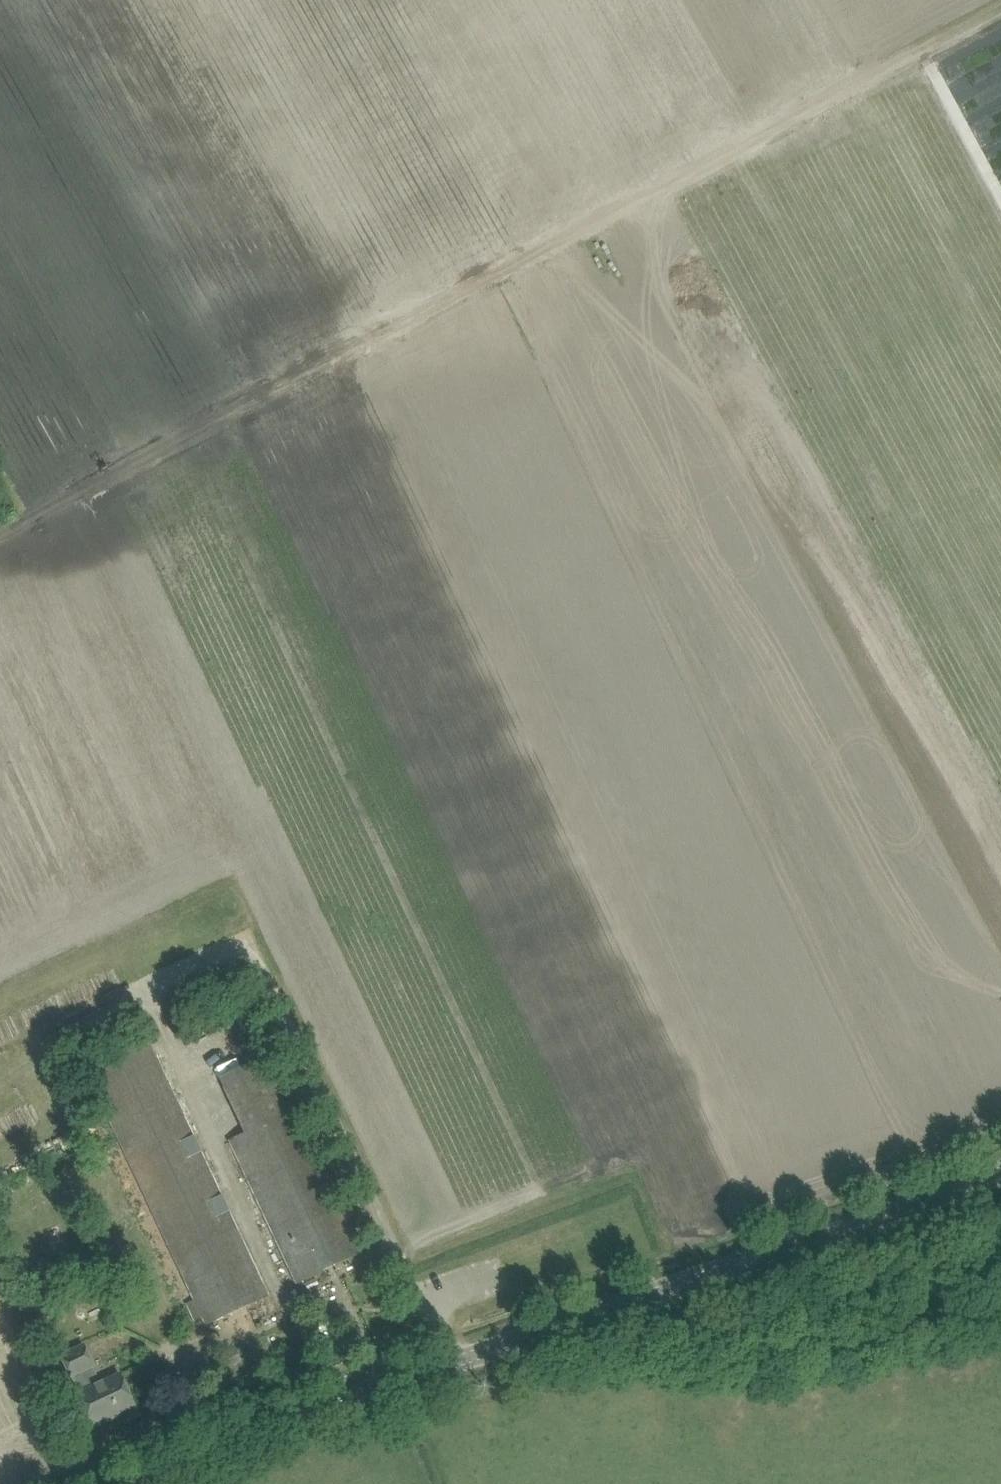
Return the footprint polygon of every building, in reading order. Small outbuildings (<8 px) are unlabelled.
[(148,1042),(88,1071),(207,1325),(268,1297),(184,1117),(148,1042)] [(230,1141),(288,1265),(297,1283),(365,1251),(272,1054),(220,1078),(246,1133),(230,1141)] [(76,1395),(82,1407),(91,1425),(134,1405),(119,1374),(95,1386),(87,1369),(93,1366),(84,1346),(60,1357),(70,1377),(70,1376),(79,1394),(76,1395)]
